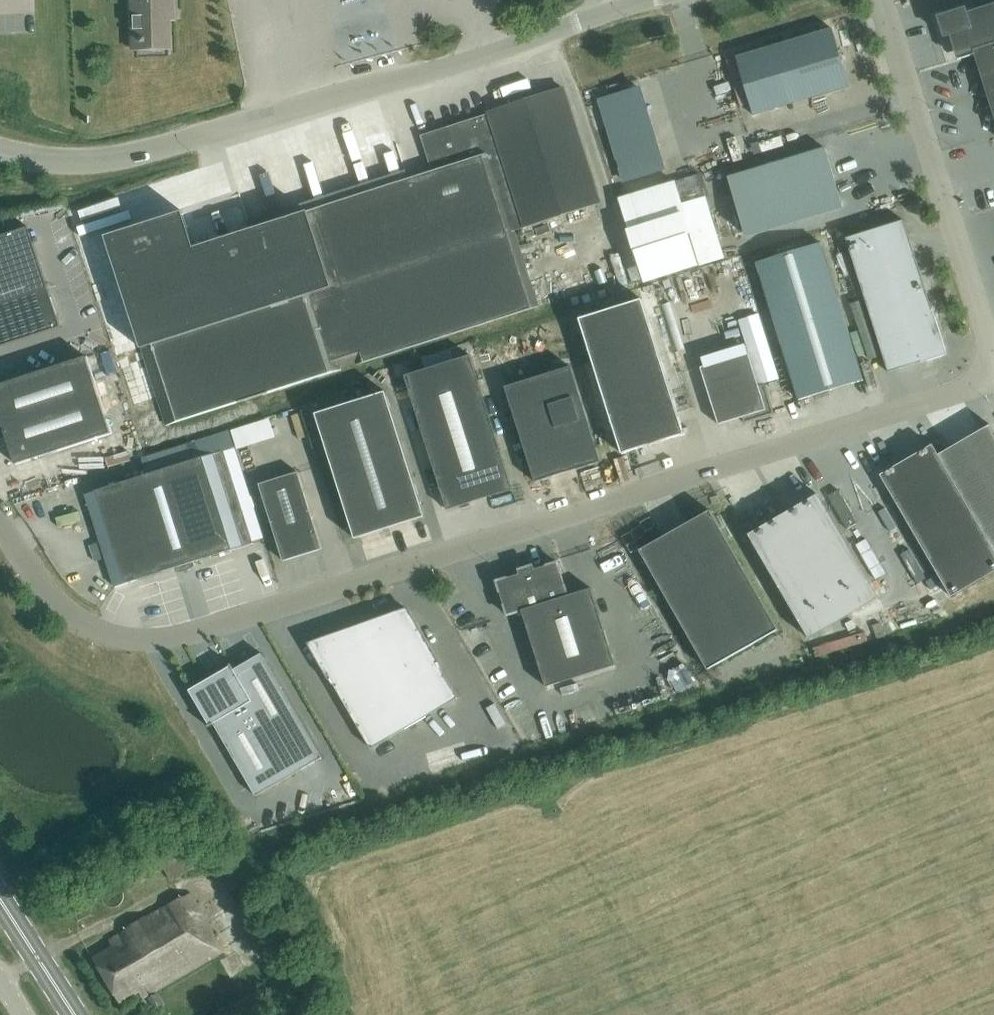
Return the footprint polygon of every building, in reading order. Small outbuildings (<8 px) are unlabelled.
[(130,46),(168,46),(167,20),(172,20),(171,0),(129,0),(130,46)] [(968,20),(966,12),(939,21),(945,40),(953,37),(959,57),(972,53),(993,124),(993,12),(968,20)] [(736,56),(753,114),(849,86),(832,27),(736,56)] [(182,211),(105,236),(141,348),(166,425),(340,369),(339,365),(355,360),(356,364),(532,308),(507,231),(599,202),(563,87),(489,111),(489,113),(420,135),(432,172),(409,179),(407,173),(326,199),(327,205),(307,211),(307,212),(194,247),(182,211)] [(600,99),(624,180),(663,169),(639,87),(600,99)] [(723,177),(740,232),(850,199),(833,143),(723,177)] [(888,371),(921,361),(921,362),(947,354),(932,307),(931,307),(903,219),(846,237),(888,371)] [(60,326),(27,226),(0,235),(0,345),(60,326)] [(756,261),(798,399),(863,379),(821,242),(756,261)] [(579,318),(622,453),(683,433),(641,299),(579,318)] [(469,352),(403,374),(447,508),(512,487),(469,352)] [(719,422),(743,414),(745,421),(772,412),(763,385),(757,387),(746,353),(701,368),(719,422)] [(6,437),(14,464),(111,433),(86,355),(0,383),(0,439),(6,437)] [(505,386),(535,481),(600,461),(570,366),(505,386)] [(384,390),(315,413),(355,537),(425,515),(384,390)] [(938,454),(993,550),(993,431),(990,424),(938,454)] [(951,596),(993,571),(993,550),(938,454),(932,444),(880,474),(951,596)] [(631,467),(654,461),(650,447),(627,453),(631,467)] [(223,449),(85,493),(114,586),(252,542),(223,449)] [(283,560),(322,548),(297,471),(258,483),(283,560)] [(878,598),(817,493),(748,534),(809,638),(878,598)] [(56,512),(59,522),(77,518),(75,508),(56,512)] [(776,627),(709,509),(639,549),(706,667),(776,627)] [(615,664),(591,587),(567,595),(557,561),(531,570),(529,566),(521,568),(522,572),(496,580),(506,614),(521,609),(545,686),(615,664)] [(371,746),(456,697),(406,606),(308,641),(371,746)] [(230,665),(188,689),(209,725),(212,723),(255,796),(321,758),(260,654),(233,670),(230,665)] [(497,700),(488,705),(501,730),(509,725),(497,700)] [(178,837),(129,865),(138,880),(165,865),(173,880),(195,867),(178,837)] [(92,955),(122,1004),(141,993),(144,996),(222,949),(188,893),(110,939),(112,943),(92,955)] [(157,992),(147,998),(150,1005),(153,1009),(163,1003),(157,992)]
